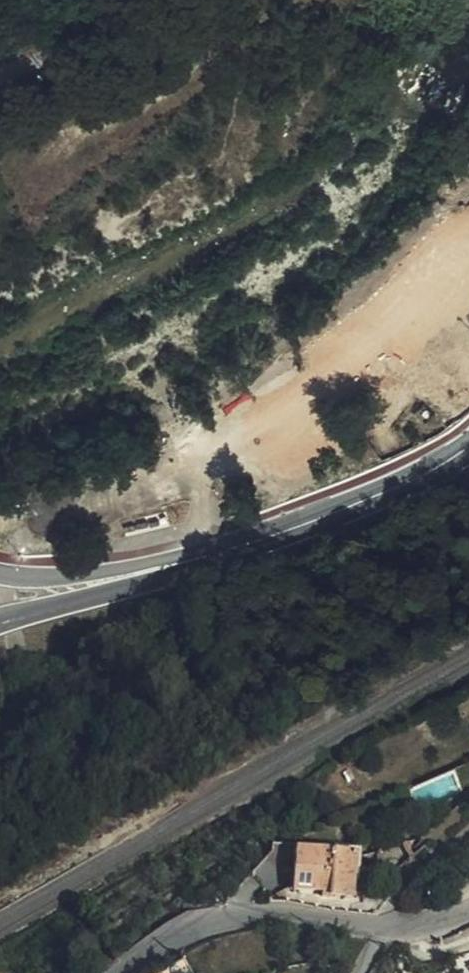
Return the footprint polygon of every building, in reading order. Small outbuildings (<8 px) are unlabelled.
[(455,768),(410,787),(419,807),(464,788),(455,768)] [(429,859),(459,820),(446,811),(418,850),(429,859)] [(341,857),(282,854),(279,898),(308,900),(317,900),(317,906),(339,907),(339,888),(341,857)] [(347,857),(341,857),(339,888),(346,888),(347,857)] [(408,887),(420,872),(412,866),(397,886),(408,887)]
